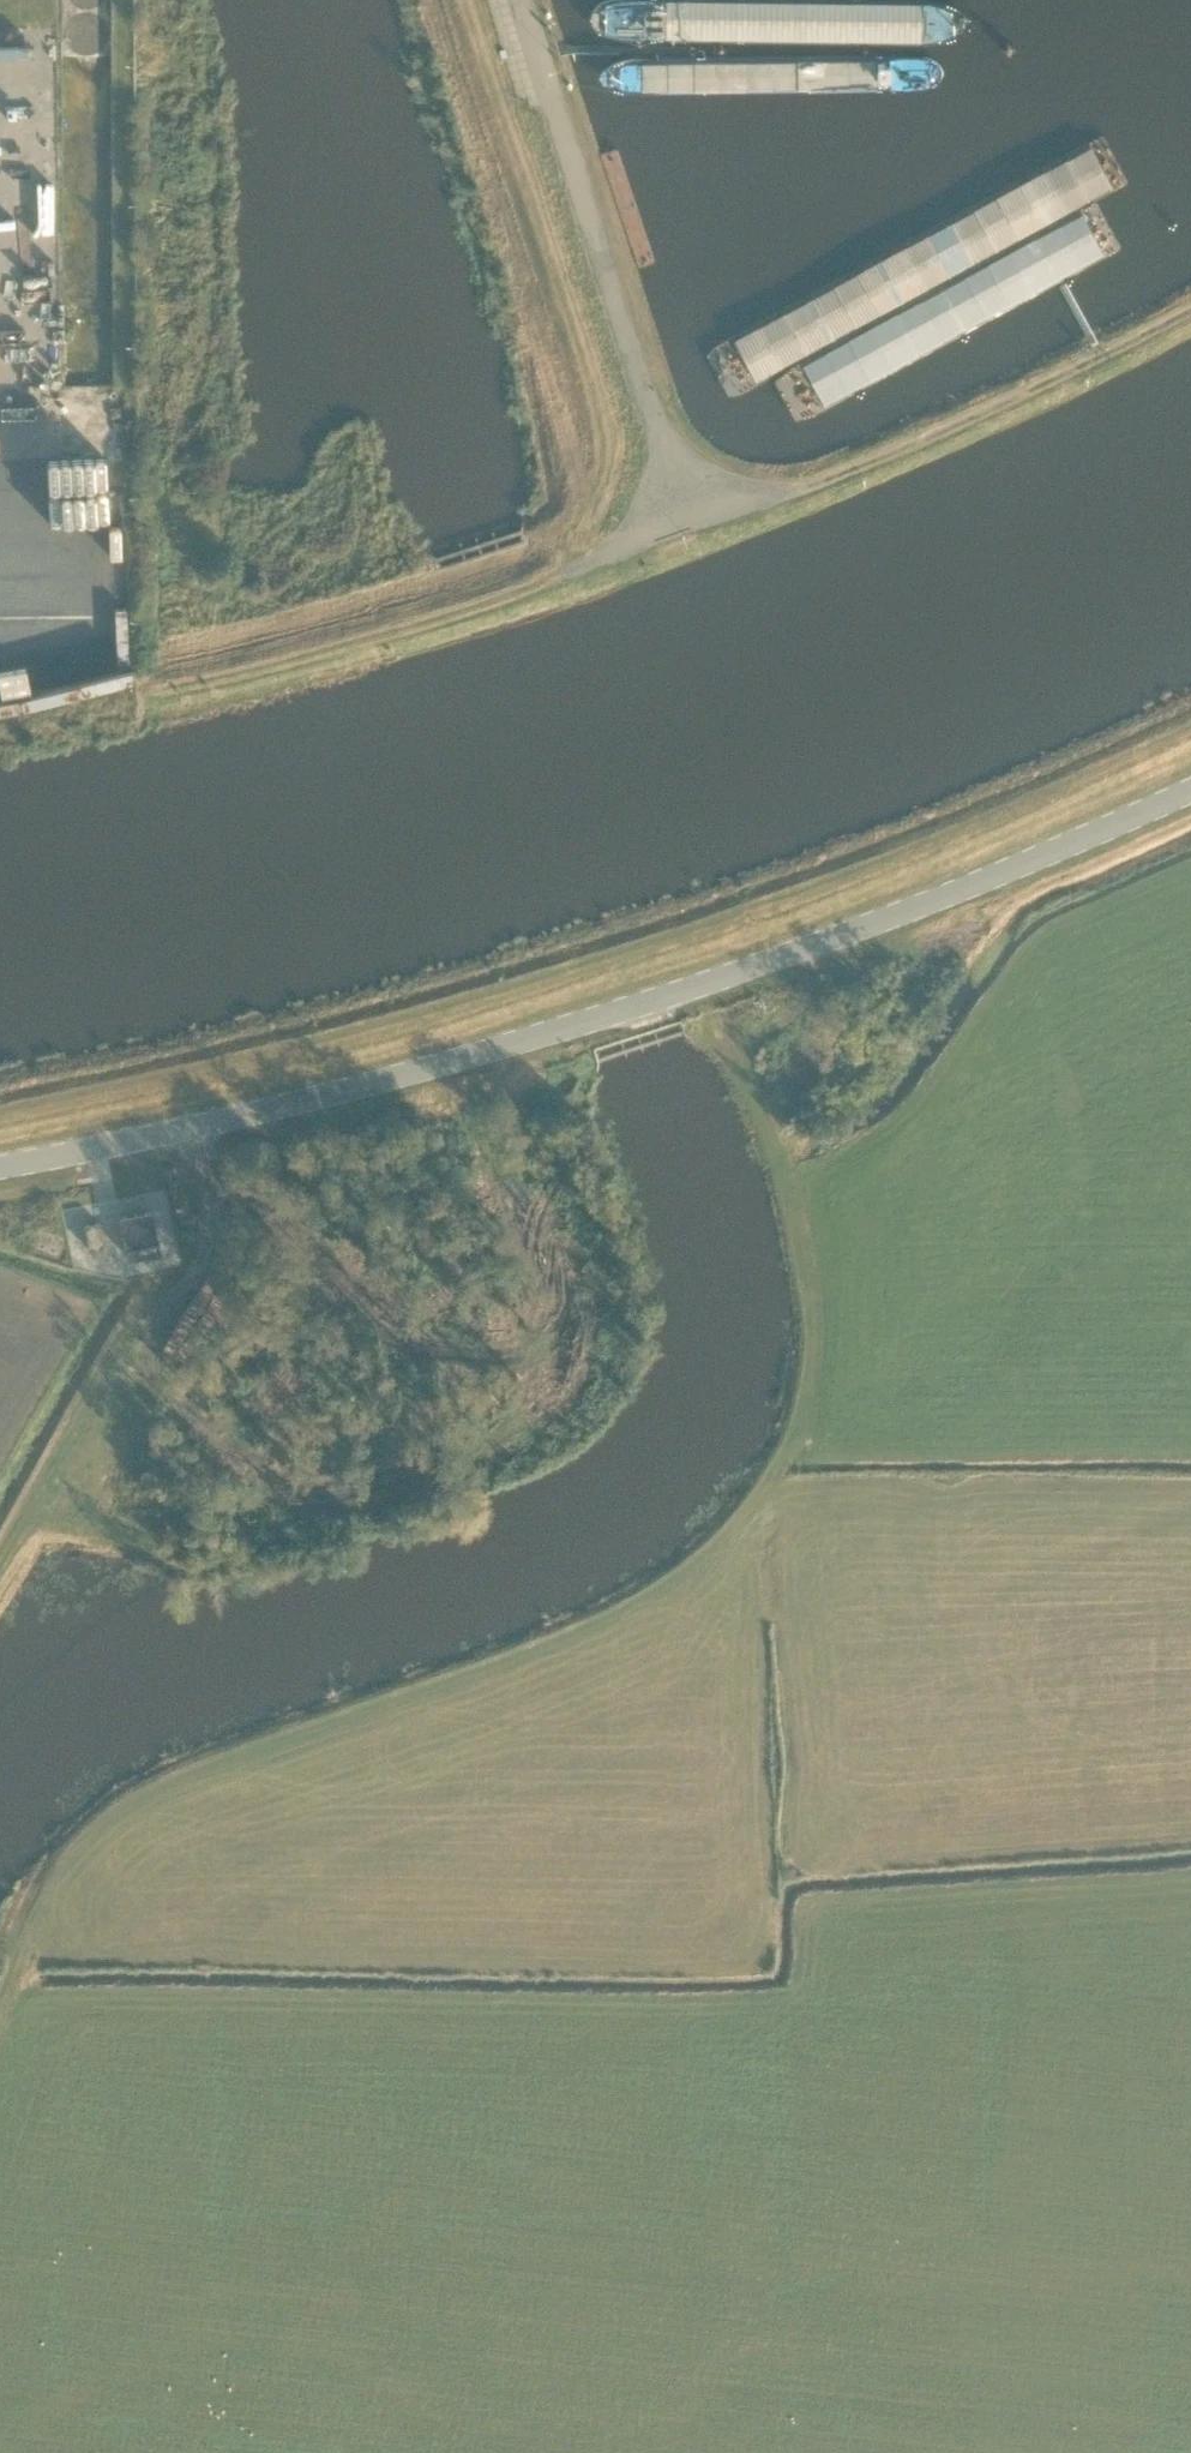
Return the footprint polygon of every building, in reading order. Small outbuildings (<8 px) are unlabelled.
[(120,1215),(129,1257),(161,1250),(152,1209),(120,1215)] [(104,1245),(99,1221),(85,1223),(90,1248),(104,1245)]
